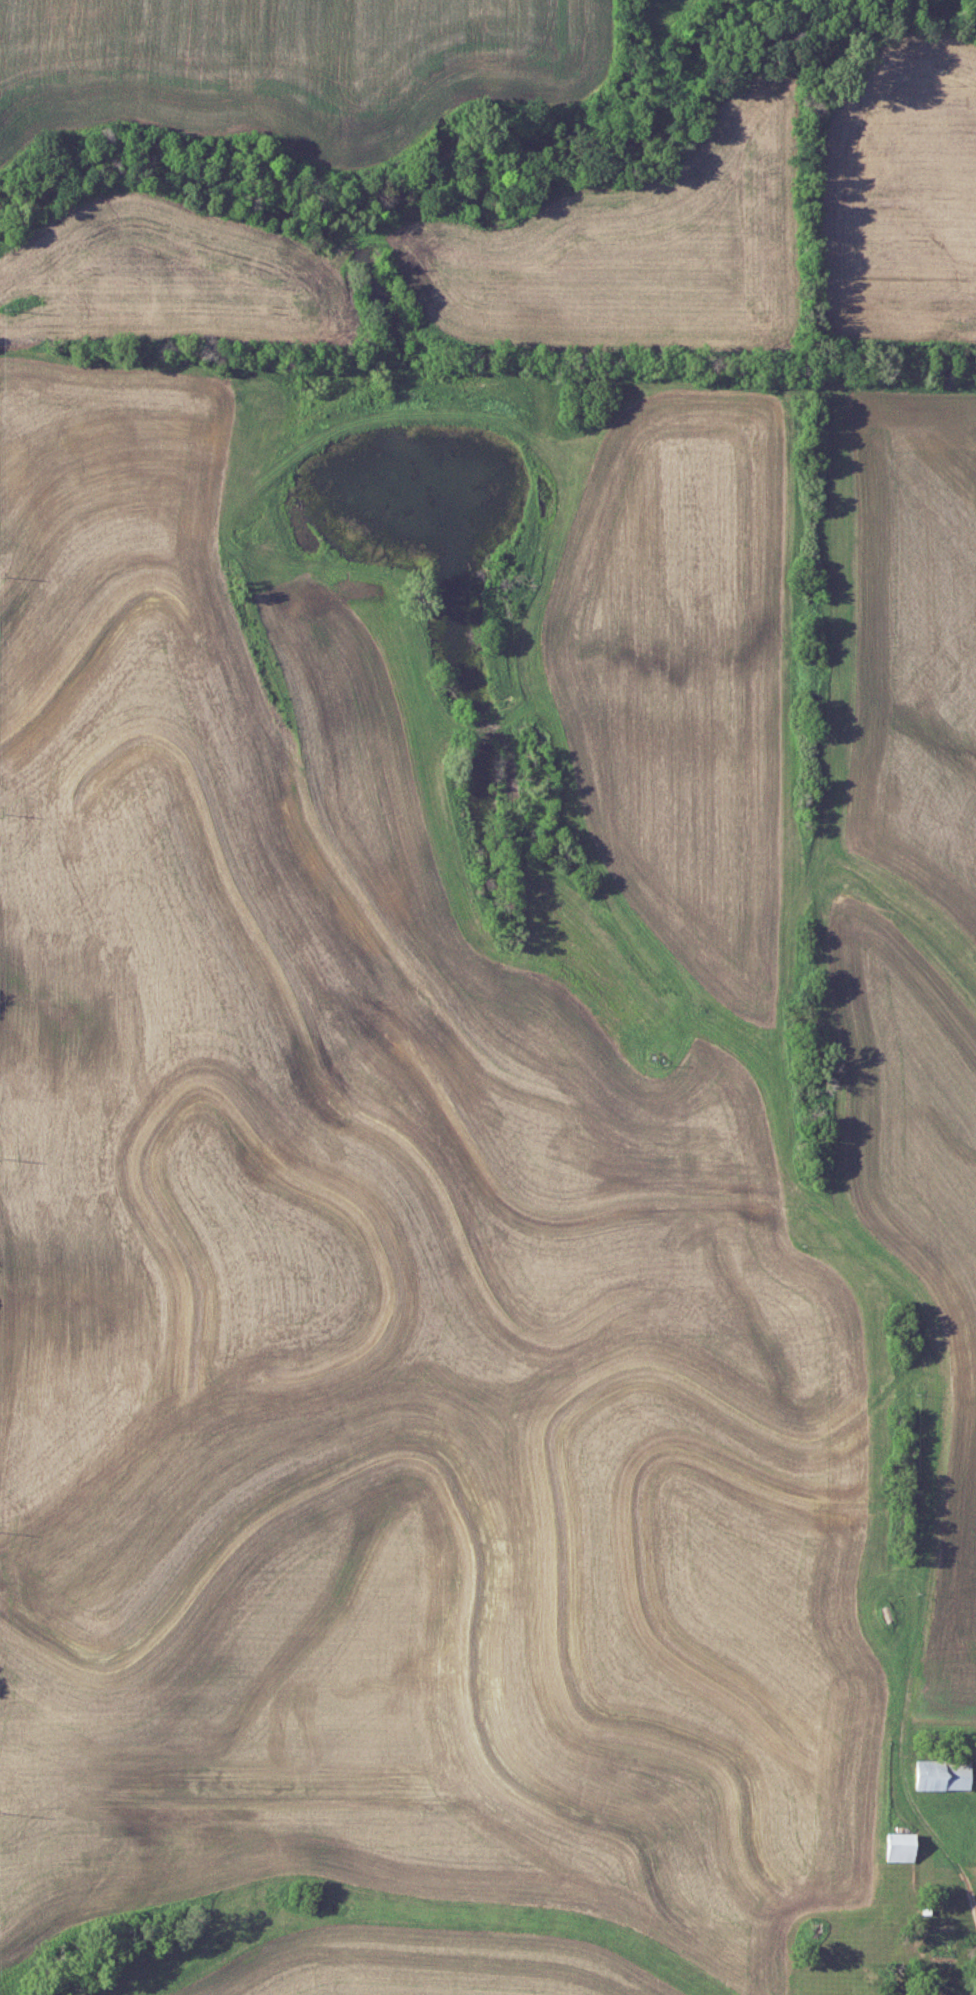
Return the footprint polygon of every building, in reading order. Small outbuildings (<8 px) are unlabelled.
[(968,1759),(914,1759),(913,1788),(968,1789),(968,1759)] [(912,1860),(912,1832),(885,1832),(885,1860),(912,1860)]
